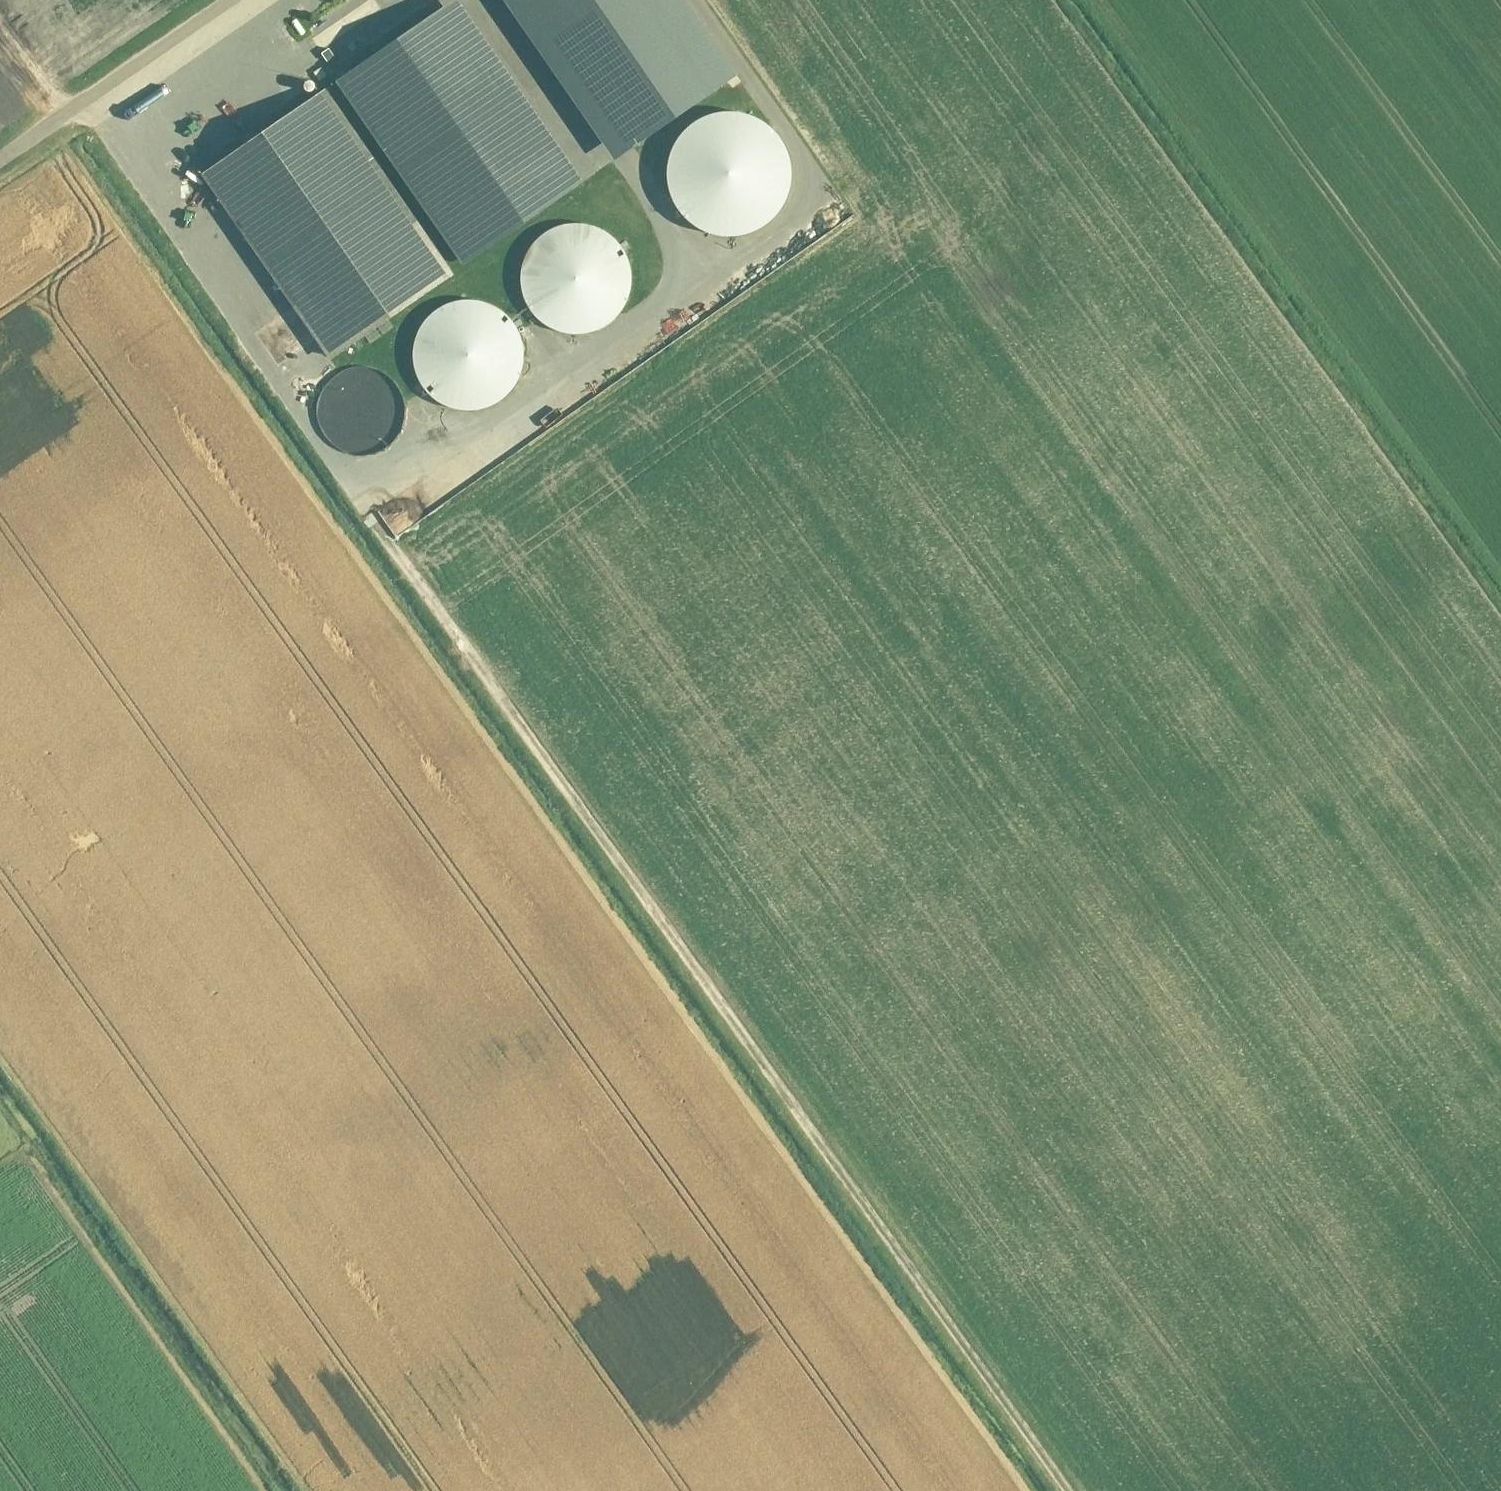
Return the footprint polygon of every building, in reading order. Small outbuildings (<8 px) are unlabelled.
[(633,146),(732,77),(678,0),(532,0),(633,146)] [(439,13),(341,81),(465,262),(564,194),(439,13)] [(328,50),(321,55),(326,62),(333,57),(328,50)] [(448,274),(322,92),(202,175),(328,357),(448,274)] [(666,163),(665,177),(668,190),(673,203),(681,215),(692,224),(704,231),(717,235),(731,236),(745,234),(758,230),(770,222),(779,212),(787,200),(791,187),(793,173),(791,158),(786,145),(778,132),(767,122),(754,115),(740,110),(725,109),(710,112),(696,118),(685,126),(676,137),(670,149),(666,163)] [(559,227),(547,232),(536,241),(528,251),(522,264),(520,277),(521,291),(525,304),(532,315),(542,324),(554,331),(567,335),(580,335),(594,333),(606,327),(616,318),(624,307),(629,294),(631,281),(629,268),(625,256),(618,245),(608,236),(597,230),(584,226),(572,225),(559,227)] [(444,306),(433,313),(423,323),(416,335),(413,348),(412,362),(415,375),(421,387),(430,398),(441,406),(454,411),(468,412),(481,411),(493,406),(504,398),(513,388),(519,377),(523,364),(523,351),(520,338),(514,326),(506,316),(495,308),(483,303),(470,301),(456,302),(444,306)] [(378,372),(367,369),(355,369),(343,372),(332,379),(324,388),(319,399),(317,411),(318,424),(323,434),(330,443),(339,450),(350,454),(362,455),(373,453),(384,448),(392,441),(399,431),(403,420),(403,409),(401,397),(396,387),(388,378),(378,372)]
